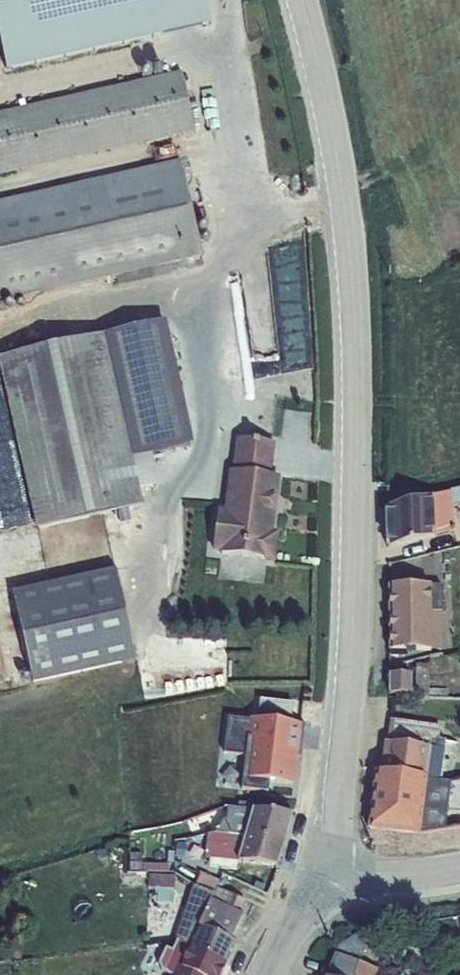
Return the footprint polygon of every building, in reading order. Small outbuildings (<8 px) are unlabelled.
[(209,23),(204,0),(0,0),(0,46),(5,69),(209,23)] [(194,129),(181,72),(0,114),(0,173),(194,129)] [(189,270),(187,258),(202,255),(181,161),(0,202),(0,302),(115,276),(118,285),(189,270)] [(193,443),(165,320),(0,357),(0,371),(36,528),(143,505),(132,457),(193,443)] [(218,553),(272,560),(275,534),(269,533),(277,475),(268,474),(272,442),(235,437),(231,470),(228,470),(224,508),(217,508),(212,551),(218,551),(218,553)] [(386,506),(387,547),(452,531),(451,506),(459,504),(459,488),(448,490),(449,492),(386,506)] [(32,683),(135,660),(115,568),(12,591),(32,683)] [(389,650),(441,650),(441,585),(389,585),(389,650)] [(432,675),(452,673),(450,657),(428,660),(428,664),(416,664),(414,695),(429,695),(429,674),(432,673),(432,675)] [(389,673),(389,693),(410,693),(411,673),(389,673)] [(257,718),(290,722),(293,703),(259,699),(257,718)] [(245,755),(241,789),(267,792),(269,781),(292,784),(296,757),(296,756),(293,755),(294,746),(297,747),(299,727),(304,728),(305,728),(305,724),(290,722),(257,718),(248,717),(248,720),(227,718),(223,753),(245,755)] [(388,741),(383,772),(440,780),(446,740),(439,739),(440,725),(391,719),(388,741)] [(296,756),(296,757),(300,758),(304,728),(299,727),(297,747),(294,746),(293,755),(296,756)] [(240,789),(244,755),(227,753),(223,788),(240,789)] [(440,780),(383,772),(376,771),(369,829),(418,834),(418,831),(444,827),(450,782),(440,780)] [(216,832),(284,841),(292,813),(227,807),(226,819),(223,819),(216,832)] [(241,861),(277,866),(284,841),(216,832),(207,834),(204,857),(209,857),(208,865),(235,869),(236,861),(241,862),(241,861)] [(142,871),(168,872),(168,864),(142,863),(142,852),(130,852),(130,870),(142,870),(142,871)] [(176,939),(226,964),(236,943),(231,940),(243,914),(238,912),(244,900),(217,887),(219,882),(200,873),(195,886),(193,885),(175,939),(176,939)] [(148,890),(174,891),(174,875),(148,874),(148,890)] [(226,964),(176,939),(172,949),(166,947),(158,962),(161,970),(170,974),(221,974),(226,964)] [(366,968),(324,954),(317,974),(364,974),(366,968)]
